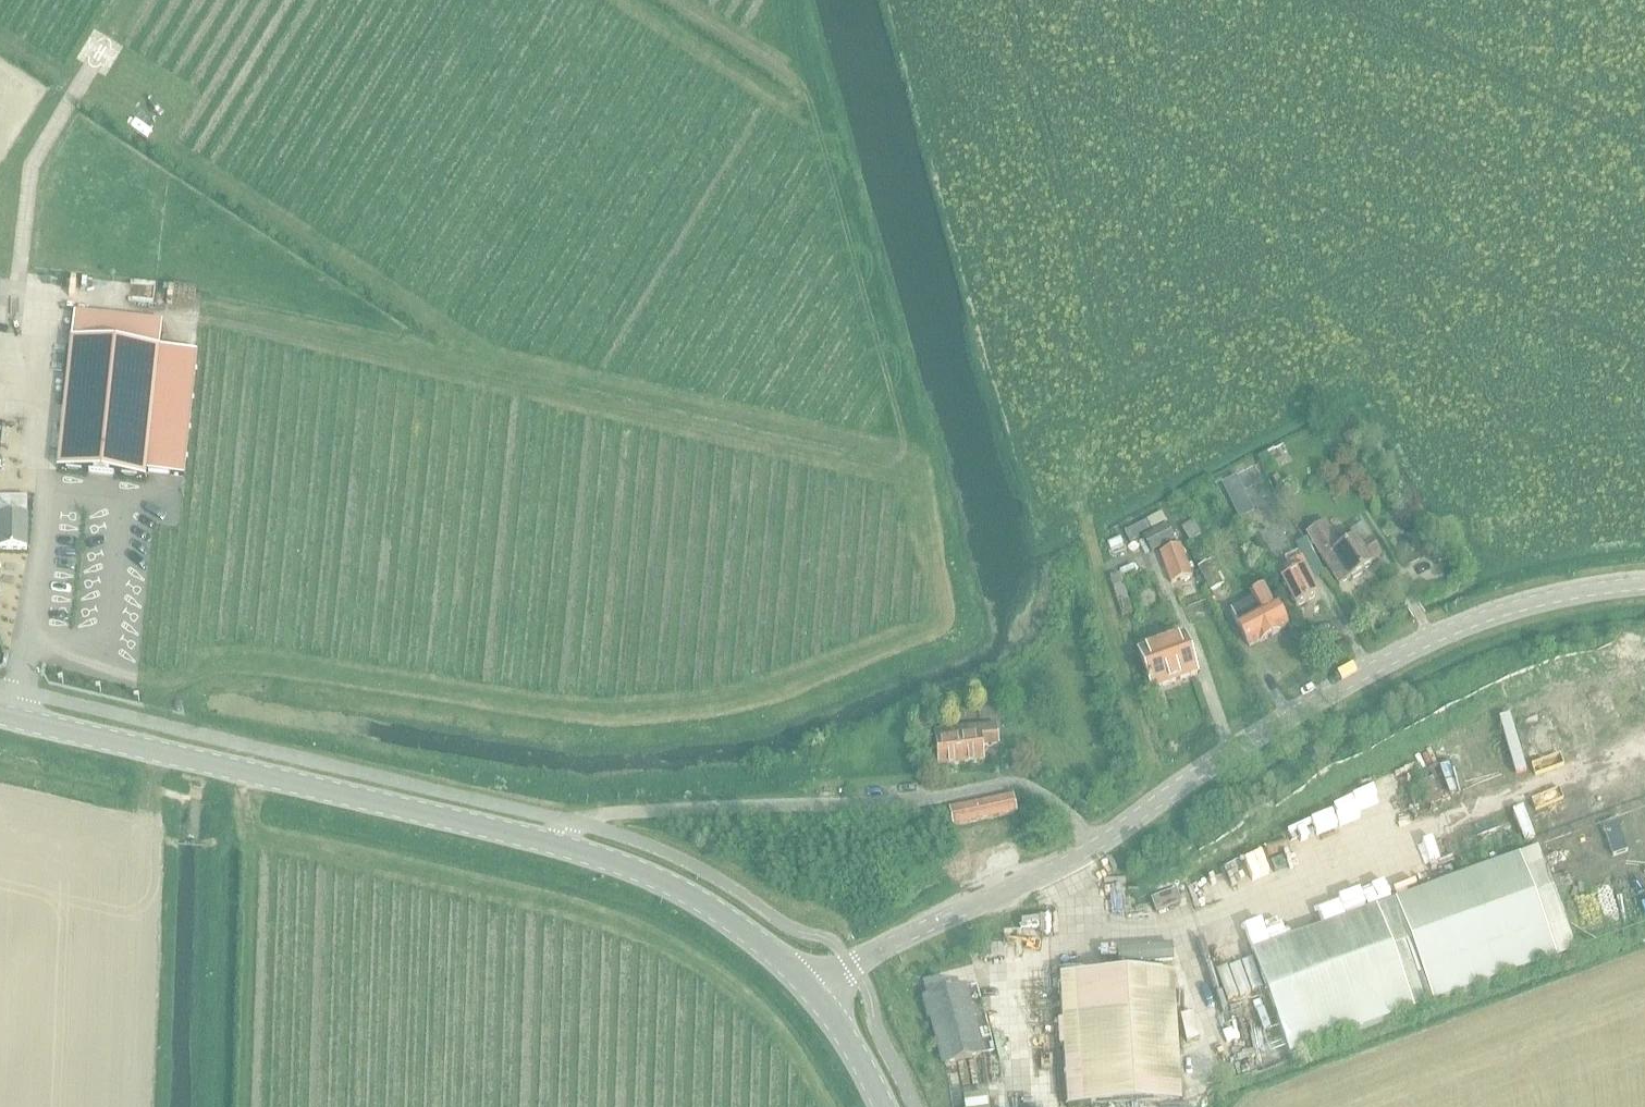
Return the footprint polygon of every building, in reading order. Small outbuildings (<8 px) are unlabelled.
[(57,469),(146,478),(160,347),(71,338),(57,469)] [(1259,456),(1267,472),(1292,460),(1283,443),(1280,444),(1259,456)] [(1234,473),(1243,491),(1267,479),(1258,461),(1234,473)] [(27,549),(27,497),(9,497),(9,514),(0,514),(0,549),(27,549)] [(1124,531),(1131,542),(1139,538),(1138,535),(1166,520),(1161,511),(1124,531)] [(1193,520),(1189,523),(1182,512),(1175,516),(1190,541),(1201,534),(1193,520)] [(1143,535),(1151,552),(1175,539),(1167,522),(1143,535)] [(1324,522),(1307,533),(1339,584),(1350,577),(1350,578),(1351,577),(1352,579),(1362,573),(1361,571),(1372,564),(1370,562),(1381,555),(1361,525),(1349,533),(1354,540),(1338,549),(1331,538),(1333,537),(1324,522)] [(1299,540),(1320,575),(1324,572),(1306,536),(1299,540)] [(1259,537),(1249,541),(1254,550),(1263,546),(1259,537)] [(1160,552),(1171,583),(1192,575),(1180,544),(1160,552)] [(1197,566),(1210,591),(1224,584),(1210,559),(1197,566)] [(1289,575),(1281,579),(1296,607),(1317,595),(1310,581),(1313,580),(1302,559),(1285,568),(1289,575)] [(1110,576),(1123,616),(1133,613),(1120,573),(1110,576)] [(1253,599),(1230,611),(1249,646),(1259,641),(1260,642),(1267,638),(1268,638),(1267,637),(1271,635),(1272,636),(1272,635),(1279,631),(1287,627),(1275,604),(1274,604),(1265,588),(1251,595),(1253,599)] [(1139,650),(1153,688),(1197,673),(1184,634),(1139,650)] [(935,731),(939,766),(983,761),(982,746),(998,744),(997,725),(935,731)] [(1459,752),(1449,756),(1459,781),(1469,777),(1459,752)] [(1391,789),(1410,782),(1405,767),(1386,774),(1391,789)] [(1443,792),(1451,788),(1439,767),(1431,772),(1443,792)] [(949,808),(953,826),(1017,813),(1013,795),(949,808)] [(1644,827),(1644,814),(1614,825),(1618,836),(1644,827)] [(1555,956),(1575,948),(1537,843),(1348,912),(1348,911),(1249,947),(1289,1056),(1556,958),(1555,956)] [(1415,859),(1396,863),(1399,879),(1418,875),(1415,859)] [(1386,880),(1377,862),(1357,871),(1365,889),(1386,880)] [(1139,899),(1141,910),(1162,906),(1159,895),(1139,899)] [(1173,944),(1181,966),(1200,959),(1192,937),(1173,944)] [(1174,972),(1061,978),(1068,1106),(1181,1100),(1174,972)] [(938,1015),(931,1017),(944,1064),(982,1054),(963,986),(932,995),(938,1015)] [(984,1078),(980,1064),(960,1069),(964,1081),(958,1081),(961,1106),(1055,1106),(1050,1079),(1005,1083),(1002,1076),(984,1078)]
